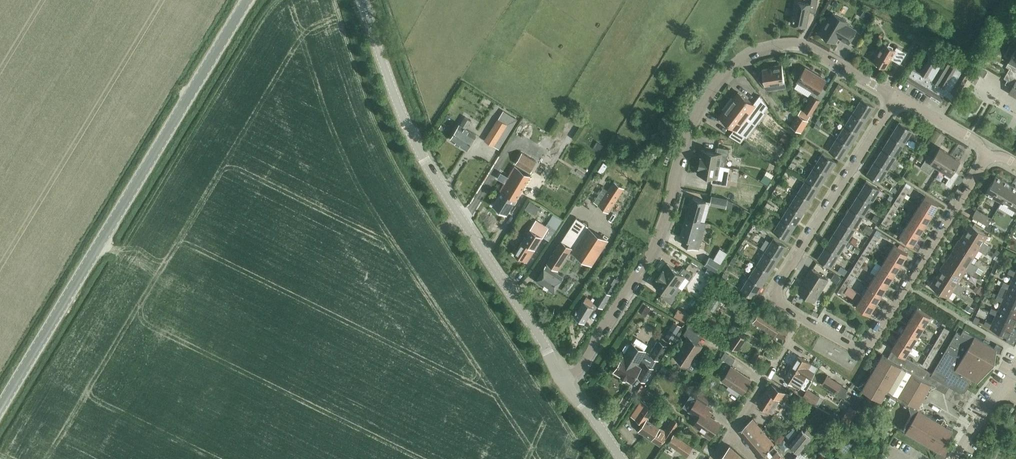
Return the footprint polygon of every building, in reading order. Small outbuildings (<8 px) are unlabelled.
[(806,26),(809,11),(810,10),(814,11),(814,12),(815,12),(817,0),(811,0),(810,3),(795,0),(791,22),(806,26)] [(867,20),(871,13),(866,10),(862,17),(867,20)] [(820,32),(834,41),(838,34),(842,36),(841,38),(842,39),(843,38),(847,41),(848,42),(856,29),(845,23),(847,21),(833,12),(820,32)] [(896,45),(894,49),(884,42),(873,59),(885,66),(891,57),(900,62),(906,52),(896,45)] [(958,91),(970,71),(933,48),(922,67),(915,63),(906,79),(935,96),(934,98),(939,102),(945,93),(956,101),(961,93),(958,91)] [(1015,48),(1006,65),(1009,67),(1003,77),(1007,79),(1005,82),(1012,86),(1015,79),(1015,48)] [(782,64),(771,65),(771,67),(762,68),(763,74),(758,78),(766,88),(771,88),(770,83),(784,81),(782,64)] [(805,67),(797,80),(817,92),(825,79),(805,67)] [(969,79),(975,83),(979,77),(973,73),(969,79)] [(738,91),(728,104),(752,121),(758,113),(757,112),(760,108),(763,111),(768,105),(760,95),(758,96),(759,97),(755,101),(753,103),(738,91)] [(804,109),(811,113),(820,99),(813,95),(804,109)] [(853,111),(867,119),(875,106),(862,98),(853,111)] [(752,121),(728,104),(719,116),(735,128),(734,129),(731,133),(730,133),(729,134),(741,141),(745,135),(742,132),(745,129),(752,121)] [(859,132),(867,119),(853,111),(845,123),(859,132)] [(450,137),(467,148),(476,134),(467,128),(471,121),(464,117),(450,137)] [(484,138),(494,145),(507,124),(498,118),(484,138)] [(891,134),(904,143),(913,129),(900,121),(891,134)] [(851,144),(859,132),(845,123),(837,136),(851,144)] [(511,140),(522,146),(531,132),(520,126),(511,140)] [(896,155),(904,143),(891,134),(883,147),(896,155)] [(842,158),(851,144),(837,136),(829,149),(842,158)] [(702,149),(700,161),(720,165),(725,166),(727,154),(728,154),(729,148),(718,146),(717,152),(702,149)] [(941,167),(950,153),(940,146),(933,157),(928,154),(922,151),(917,159),(922,162),(920,166),(930,172),(935,164),(941,167)] [(888,168),(896,155),(883,147),(875,159),(888,168)] [(517,162),(530,170),(536,160),(522,153),(517,162)] [(814,166),(827,174),(836,161),(822,153),(814,166)] [(950,153),(941,167),(946,171),(944,174),(949,177),(946,182),(951,185),(954,181),(960,184),(963,177),(958,174),(959,174),(953,170),(960,159),(950,153)] [(880,181),(888,168),(875,159),(867,173),(880,181)] [(700,161),(697,173),(712,176),(711,182),(723,184),(727,184),(730,167),(725,166),(720,165),(700,161)] [(494,204),(508,213),(531,175),(515,165),(500,189),(502,190),(494,204)] [(819,187),(827,174),(814,166),(806,179),(819,187)] [(1001,201),(1012,184),(996,175),(986,192),(1001,201)] [(811,200),(819,187),(806,179),(798,191),(811,200)] [(598,205),(609,212),(625,187),(614,180),(608,189),(603,186),(595,199),(599,202),(598,205)] [(858,194),(871,202),(880,189),(866,180),(858,194)] [(900,189),(901,183),(893,181),(891,187),(900,189)] [(899,193),(908,198),(910,195),(906,193),(911,185),(906,182),(899,193)] [(1001,201),(1015,209),(1015,187),(1012,184),(1001,201)] [(803,212),(811,200),(798,191),(790,204),(803,212)] [(908,198),(899,193),(893,203),(898,206),(904,196),(908,198)] [(863,215),(871,202),(858,194),(850,206),(863,215)] [(919,205),(932,213),(939,203),(925,194),(919,205)] [(726,206),(727,198),(712,195),(710,203),(726,206)] [(693,197),(687,216),(700,220),(706,200),(693,197)] [(894,212),(898,206),(893,203),(887,213),(892,216),(896,218),(898,214),(894,212)] [(795,225),(803,212),(790,204),(782,217),(795,225)] [(926,223),(932,213),(919,205),(912,215),(926,223)] [(855,227),(863,215),(850,206),(842,219),(855,227)] [(973,215),(988,224),(992,218),(976,209),(973,215)] [(547,223),(556,228),(563,219),(553,213),(547,223)] [(891,216),(892,216),(887,213),(881,222),(886,225),(889,220),(891,221),(893,218),(891,216)] [(920,233),(926,223),(912,215),(906,225),(920,233)] [(687,216),(682,237),(683,237),(682,243),(699,248),(706,222),(700,220),(687,216)] [(577,251),(593,261),(607,239),(588,227),(589,225),(576,217),(546,262),(548,263),(537,280),(553,291),(563,275),(559,272),(560,270),(558,269),(569,252),(574,255),(577,251)] [(787,238),(795,225),(782,217),(774,230),(787,238)] [(529,228),(513,253),(524,260),(526,257),(528,259),(544,233),(549,227),(535,218),(529,228)] [(847,240),(855,227),(842,219),(834,232),(847,240)] [(964,233),(989,249),(992,245),(984,240),(988,234),(970,223),(964,233)] [(913,244),(920,233),(906,225),(900,235),(913,244)] [(868,242),(873,245),(881,232),(876,229),(868,242)] [(839,253),(847,240),(834,232),(826,245),(839,253)] [(986,254),(989,249),(964,233),(957,244),(975,255),(979,249),(986,254)] [(765,250),(779,259),(787,246),(774,237),(765,250)] [(867,255),(873,245),(868,242),(862,252),(867,255)] [(888,254),(901,263),(908,252),(894,244),(888,254)] [(971,261),(975,255),(957,244),(951,254),(976,270),(979,266),(971,261)] [(831,266),(839,253),(826,245),(818,258),(831,266)] [(771,272),(779,259),(765,250),(757,263),(771,272)] [(864,261),(867,255),(862,252),(856,262),(861,265),(864,261)] [(895,273),(901,263),(888,254),(881,264),(895,273)] [(973,274),(976,270),(951,254),(944,264),(962,276),(966,269),(973,274)] [(709,256),(704,264),(716,271),(720,263),(709,256)] [(855,275),(861,265),(856,262),(852,268),(850,272),(855,275)] [(667,263),(660,273),(677,285),(684,275),(689,279),(693,274),(683,267),(680,272),(667,263)] [(763,284),(771,272),(757,263),(749,276),(763,284)] [(889,283),(895,273),(881,264),(875,274),(889,283)] [(958,282),(962,276),(944,264),(938,275),(963,291),(966,287),(958,282)] [(797,290),(814,300),(828,278),(811,268),(797,290)] [(848,285),(855,275),(850,272),(844,282),(848,285)] [(993,283),(997,275),(990,272),(986,280),(993,283)] [(660,273),(653,283),(666,292),(662,297),(672,303),(676,298),(675,297),(681,288),(677,285),(660,273)] [(882,293),(889,283),(875,274),(869,284),(882,293)] [(960,295),(963,291),(938,275),(931,285),(949,296),(953,290),(960,295)] [(1001,285),(1008,288),(1015,291),(1015,276),(1014,275),(1010,284),(1003,281),(1001,285)] [(754,297),(763,284),(749,276),(741,289),(754,297)] [(595,303),(604,308),(621,281),(615,277),(611,283),(612,284),(607,292),(604,289),(597,300),(594,298),(592,300),(587,297),(585,301),(584,301),(575,316),(586,322),(595,307),(593,306),(595,303)] [(844,291),(848,285),(844,282),(838,291),(843,294),(844,291)] [(876,303),(882,293),(869,284),(863,294),(876,303)] [(848,285),(844,291),(859,300),(856,305),(869,313),(876,303),(863,294),(848,285)] [(995,298),(1002,301),(1015,307),(1015,291),(1008,288),(1004,297),(997,294),(995,298)] [(989,311),(996,314),(1014,322),(1015,318),(1015,307),(1002,301),(998,310),(991,307),(989,311)] [(911,317),(924,325),(931,315),(917,306),(911,317)] [(782,321),(781,322),(760,309),(753,320),(783,339),(791,327),(782,321)] [(985,320),(983,324),(1008,336),(1014,322),(996,314),(992,323),(985,320)] [(918,335),(924,325),(911,317),(905,327),(918,335)] [(688,326),(698,333),(701,328),(691,321),(688,326)] [(939,335),(944,338),(950,329),(944,326),(939,335)] [(912,345),(918,335),(905,327),(898,337),(912,345)] [(935,384),(935,385),(938,386),(944,385),(945,383),(958,390),(963,391),(967,388),(973,378),(978,381),(995,361),(997,352),(1001,352),(1001,353),(1001,352),(1002,350),(1002,349),(1003,348),(1004,347),(1003,346),(1003,347),(996,343),(994,347),(963,329),(961,333),(957,330),(932,373),(939,377),(935,384)] [(728,343),(738,349),(746,338),(736,331),(728,343)] [(938,348),(944,338),(939,335),(933,345),(938,348)] [(675,355),(689,364),(702,345),(688,336),(675,355)] [(905,356),(912,345),(898,337),(892,347),(893,348),(905,356)] [(626,353),(615,370),(632,381),(642,366),(638,364),(642,359),(646,362),(637,376),(645,381),(654,367),(653,366),(658,359),(668,345),(660,340),(658,342),(657,341),(650,351),(652,352),(650,355),(646,352),(632,343),(630,346),(629,345),(626,345),(624,349),(625,352),(626,353)] [(932,358),(938,348),(933,345),(927,355),(932,358)] [(905,356),(893,348),(888,356),(883,353),(862,388),(881,399),(887,391),(890,393),(888,396),(894,399),(896,396),(909,404),(912,413),(904,426),(904,428),(938,448),(935,454),(943,458),(944,458),(948,453),(945,452),(949,445),(944,443),(953,428),(947,424),(948,422),(946,421),(945,419),(945,418),(944,417),(942,417),(941,417),(939,417),(938,416),(936,418),(924,411),(925,409),(923,408),(923,406),(923,405),(923,404),(922,403),(923,401),(921,399),(928,388),(930,389),(932,387),(934,386),(935,386),(935,385),(935,384),(939,377),(932,373),(905,356)] [(750,359),(758,363),(763,354),(756,349),(750,359)] [(721,357),(732,364),(735,358),(725,352),(721,357)] [(791,366),(806,375),(811,378),(818,366),(798,355),(791,366)] [(927,367),(932,358),(927,355),(922,364),(927,367)] [(731,366),(722,379),(729,384),(736,388),(742,392),(751,379),(731,366)] [(799,387),(806,375),(791,366),(784,378),(799,387)] [(822,383),(836,392),(841,383),(827,375),(822,383)] [(784,400),(789,393),(772,382),(768,389),(758,404),(772,413),(781,398),(784,400)] [(802,396),(815,404),(820,395),(807,387),(802,396)] [(702,433),(710,437),(719,423),(709,416),(711,412),(708,410),(710,406),(706,403),(711,396),(701,390),(696,397),(697,398),(689,410),(699,417),(698,417),(700,418),(696,425),(704,431),(702,433)] [(855,395),(851,401),(858,405),(862,399),(855,395)] [(642,399),(631,415),(643,423),(638,430),(660,445),(669,433),(668,432),(671,429),(673,430),(678,421),(673,418),(668,427),(667,428),(662,424),(649,415),(654,408),(642,399)] [(849,423),(853,416),(846,412),(842,419),(849,423)] [(760,455),(774,444),(774,443),(753,417),(738,429),(760,455)] [(799,452),(814,433),(807,428),(805,431),(802,429),(790,445),(799,452)] [(902,446),(908,437),(900,432),(894,441),(902,446)] [(668,443),(687,456),(694,447),(674,434),(668,443)] [(760,455),(764,458),(783,458),(785,457),(774,444),(760,455)] [(730,445),(719,458),(746,458),(730,445)]
